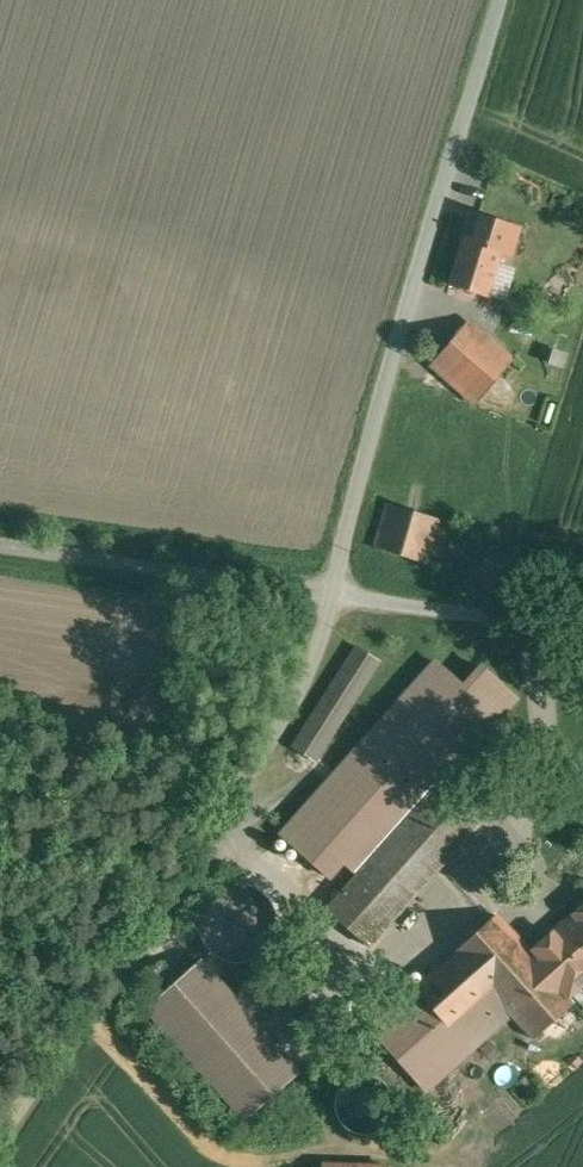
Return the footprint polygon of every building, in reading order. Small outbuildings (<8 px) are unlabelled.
[(466,238),(451,283),(487,295),(502,250),(466,238)] [(469,322),(433,364),(477,402),(513,359),(469,322)] [(387,508),(375,549),(425,564),(437,523),(387,508)] [(356,647),(293,747),(315,761),(378,661),(356,647)] [(427,657),(269,835),(322,882),(336,865),(349,876),(509,695),(471,662),(454,681),(427,657)] [(435,788),(326,909),(368,946),(476,825),(435,788)] [(559,928),(571,940),(582,954),(582,906),(559,928)] [(197,944),(223,949),(230,919),(204,913),(197,944)] [(412,989),(469,1052),(510,1015),(532,1039),(574,1002),(569,997),(582,985),(582,954),(571,940),(541,967),(495,915),(412,989)] [(201,961),(147,1010),(243,1118),(337,1035),(273,963),(234,998),(201,961)]
